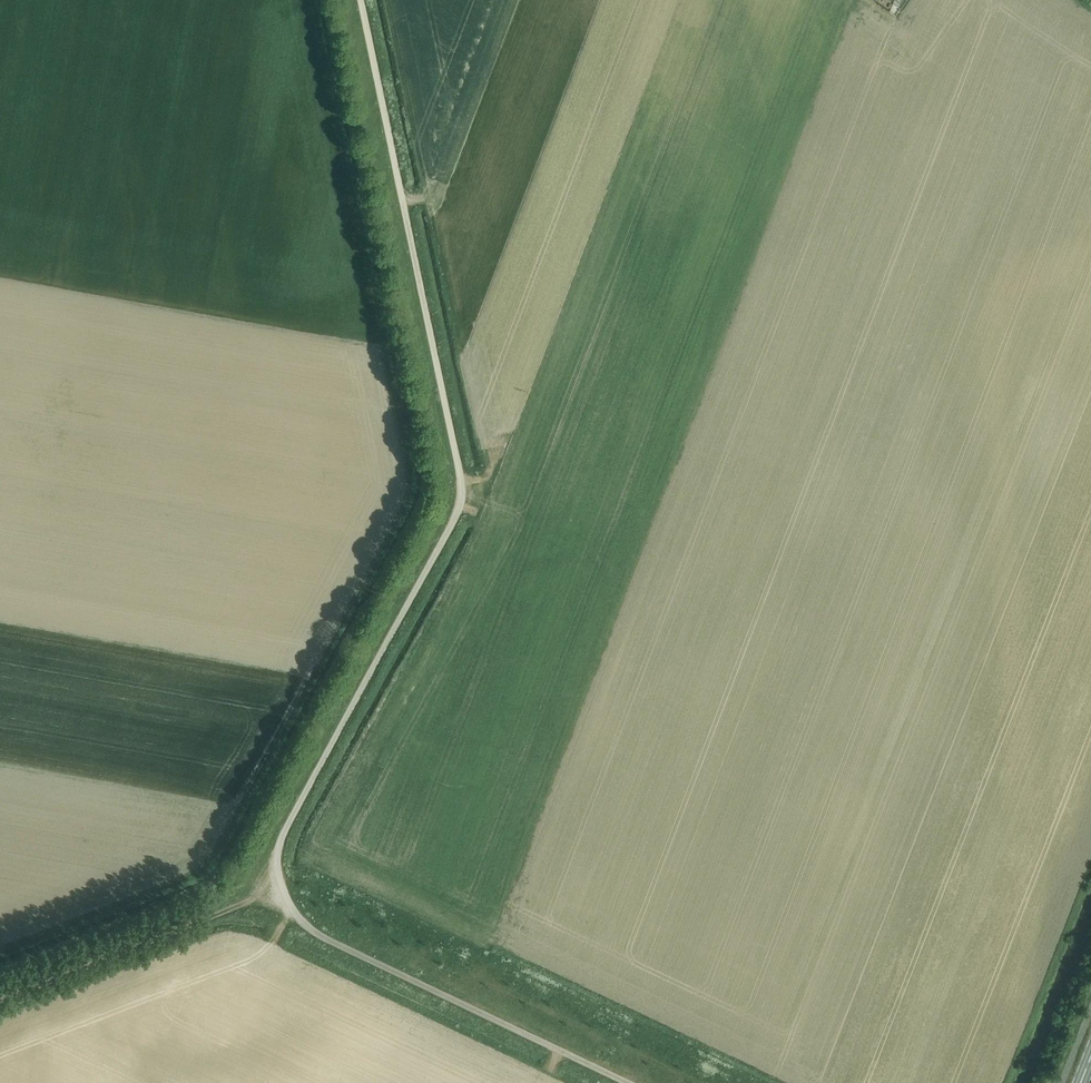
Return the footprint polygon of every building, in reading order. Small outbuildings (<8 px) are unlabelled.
[(894,3),(891,11),(896,15),(898,12),(900,10),(896,7),(897,6),(894,3)]
